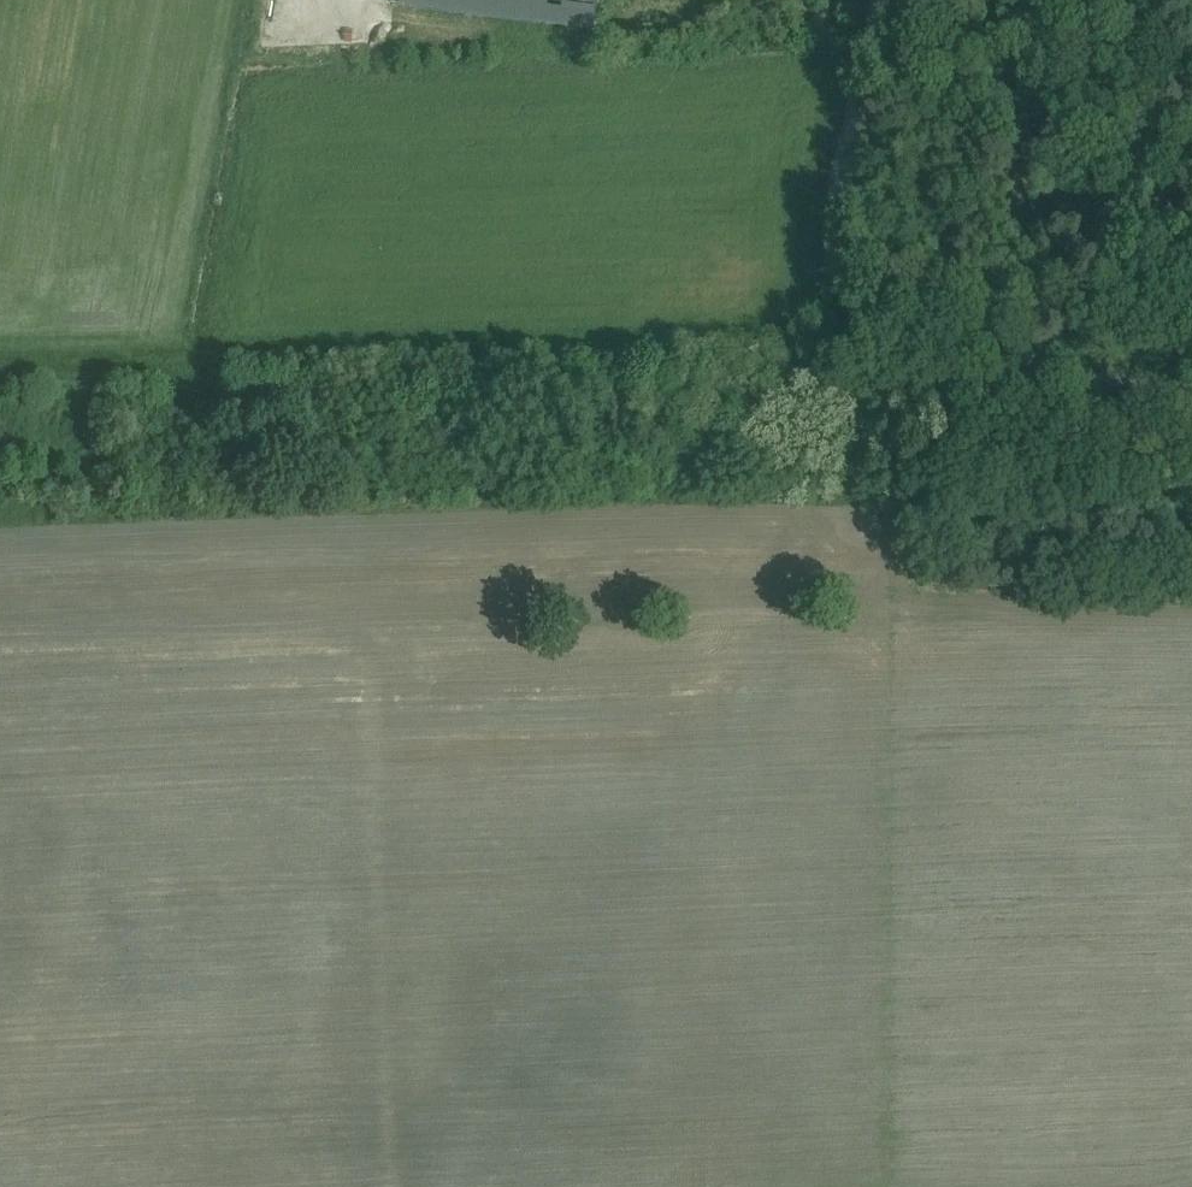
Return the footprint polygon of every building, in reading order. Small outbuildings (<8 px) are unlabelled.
[(391,5),(399,6),(399,8),(595,33),(599,0),(392,0),(391,5)]
